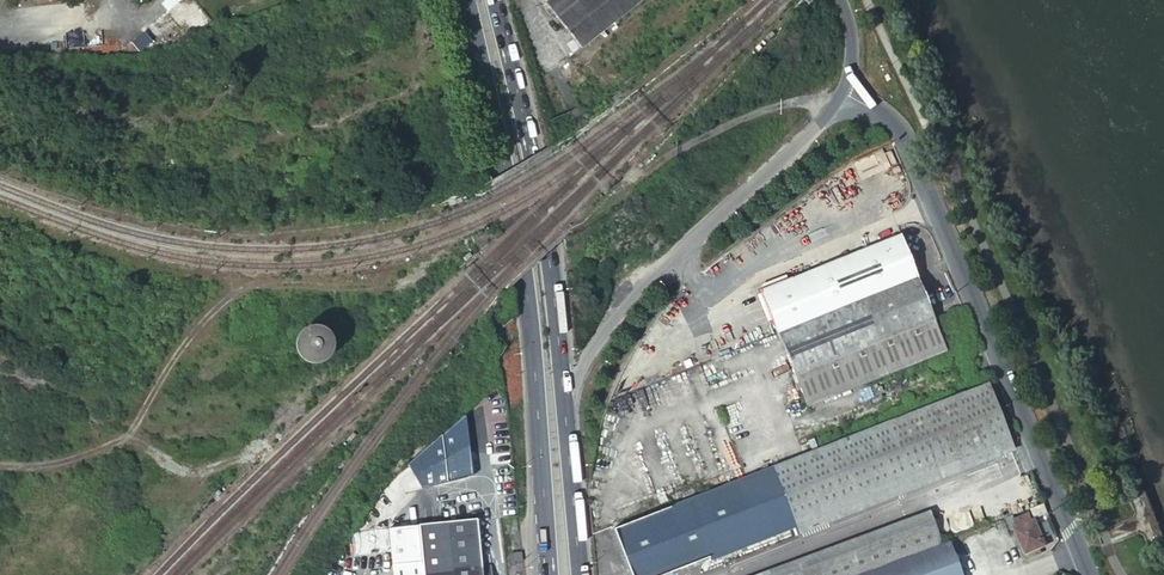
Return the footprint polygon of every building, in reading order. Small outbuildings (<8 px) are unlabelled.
[(544,2),(579,48),(644,0),(546,0),(544,2)] [(152,41),(143,31),(131,43),(139,51),(152,41)] [(917,273),(901,235),(882,243),(897,281),(917,273)] [(762,291),(778,333),(898,285),(897,281),(882,243),(762,291)] [(897,281),(898,285),(900,289),(920,281),(917,273),(897,281)] [(898,285),(778,333),(795,375),(935,319),(920,281),(900,289),(898,285)] [(935,319),(795,375),(807,405),(947,350),(935,319)] [(305,324),(295,356),(323,365),(333,333),(305,324)] [(1011,441),(1017,438),(995,380),(756,472),(778,530),(694,562),(697,571),(1010,451),(1014,449),(1011,441)] [(747,462),(741,465),(745,477),(751,474),(747,462)] [(745,477),(741,465),(732,468),(736,480),(745,477)] [(694,562),(778,530),(756,472),(751,474),(745,477),(736,480),(732,468),(665,494),(669,505),(614,527),(632,574),(660,574),(694,562)] [(1038,516),(1049,511),(1045,503),(1034,507),(1038,516)] [(942,544),(929,510),(754,574),(860,574),(942,544)] [(1030,512),(1015,519),(1017,526),(1015,527),(1026,553),(1047,544),(1036,518),(1033,519),(1030,512)] [(1017,526),(1015,519),(1008,521),(1011,529),(1015,527),(1017,526)] [(418,526),(422,571),(423,574),(493,574),(492,564),(481,565),(476,520),(418,526)] [(954,541),(949,542),(961,574),(966,572),(954,541)] [(949,542),(942,544),(860,574),(961,574),(949,542)]
